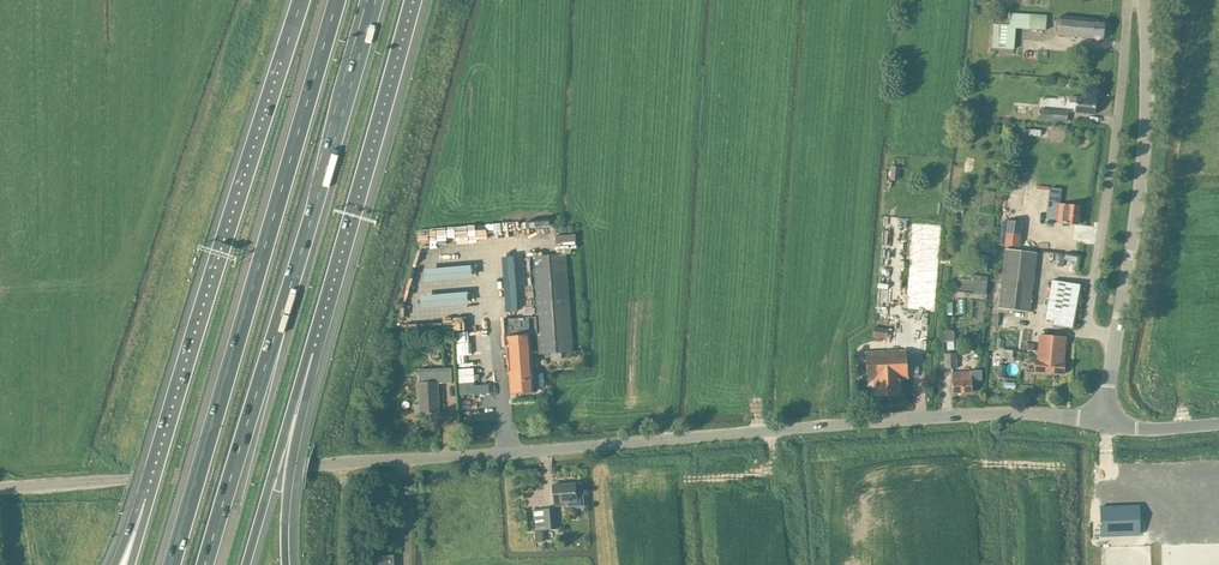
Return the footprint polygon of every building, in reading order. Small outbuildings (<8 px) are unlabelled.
[(1030,15),(1011,14),(999,14),(998,25),(992,24),(990,48),(1012,49),(1014,28),(1045,31),(1046,16),(1030,15)] [(1104,21),(1058,17),(1057,35),(1103,39),(1104,21)] [(1096,98),(1070,96),(1069,102),(1076,102),(1075,113),(1094,114),(1096,98)] [(1032,107),(1005,104),(1004,112),(1004,113),(1004,114),(1031,117),(1032,107)] [(1068,112),(1051,110),(1050,118),(1067,120),(1068,112)] [(1049,130),(1049,141),(1064,141),(1064,130),(1049,130)] [(912,169),(892,167),(889,192),(910,194),(912,169)] [(1035,187),(1033,194),(1048,197),(1049,190),(1035,187)] [(886,199),(884,208),(883,227),(882,227),(880,248),(881,248),(880,259),(879,273),(879,274),(878,285),(877,297),(875,315),(873,315),(871,327),(874,327),(872,337),(887,338),(888,329),(886,316),(890,275),(891,260),(892,249),(893,249),(895,228),(898,200),(895,200),(886,199)] [(923,218),(909,216),(906,243),(920,245),(918,265),(937,267),(944,205),(924,203),(923,218)] [(1080,206),(1059,203),(1057,223),(1077,225),(1080,206)] [(1006,216),(1003,240),(1017,242),(1021,218),(1006,216)] [(1036,252),(1005,249),(998,309),(1029,312),(1036,252)] [(508,337),(506,337),(511,393),(534,391),(531,355),(538,354),(573,352),(565,255),(532,257),(536,318),(538,335),(539,350),(531,350),(530,336),(508,337)] [(420,280),(468,279),(467,267),(420,268),(420,280)] [(957,278),(956,290),(985,294),(986,282),(957,278)] [(1081,285),(1052,280),(1045,319),(1053,320),(1052,324),(1074,328),(1081,285)] [(416,295),(417,307),(464,305),(463,293),(416,295)] [(536,318),(505,320),(506,334),(507,334),(508,337),(530,336),(538,335),(536,318)] [(941,341),(947,341),(947,349),(954,349),(953,330),(941,331),(941,341)] [(1065,337),(1040,335),(1038,359),(1036,359),(1035,372),(1063,375),(1064,362),(1063,362),(1065,337)] [(452,367),(452,384),(458,384),(458,366),(451,366),(451,344),(442,344),(442,367),(452,367)] [(1011,359),(1011,350),(999,349),(999,358),(1011,359)] [(906,352),(865,354),(866,379),(875,379),(876,397),(900,396),(899,377),(908,377),(906,352)] [(956,354),(944,355),(945,369),(957,368),(956,354)] [(467,367),(458,367),(459,396),(491,396),(490,384),(468,384),(467,367)] [(442,373),(418,374),(420,406),(421,405),(421,415),(438,414),(437,383),(452,383),(451,368),(442,369),(442,373)] [(971,372),(952,373),(953,393),(972,392),(971,372)] [(575,484),(552,486),(554,498),(565,497),(566,502),(576,501),(575,484)] [(1100,507),(1101,535),(1140,534),(1139,505),(1100,507)] [(555,508),(543,510),(545,530),(557,529),(555,508)] [(376,564),(394,564),(393,555),(375,556),(375,563),(376,564)]
